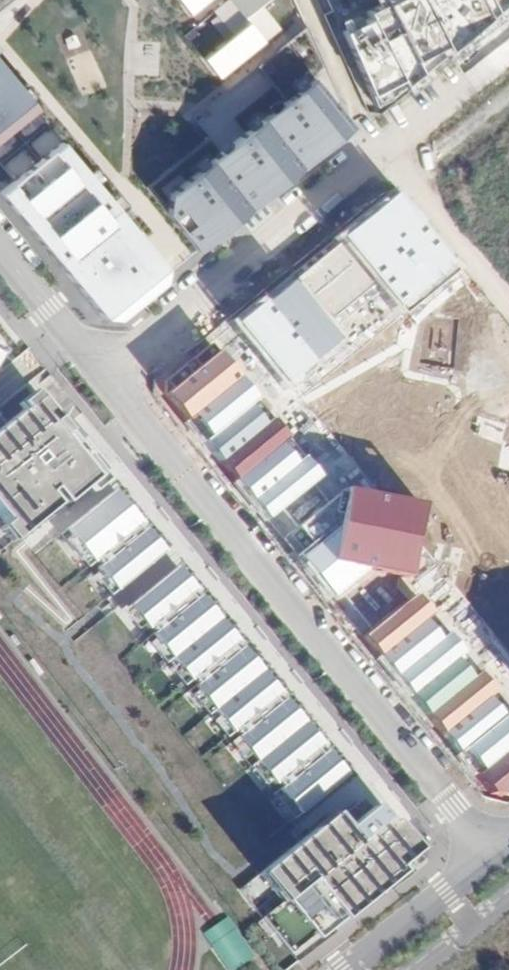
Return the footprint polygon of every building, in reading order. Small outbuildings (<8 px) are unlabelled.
[(191,12),(206,0),(181,0),(191,12)] [(248,22),(204,57),(219,76),(279,27),(259,5),(266,0),(223,0),(212,8),(221,20),(237,9),(248,22)] [(425,0),(385,0),(389,7),(425,77),(454,56),(425,0)] [(483,0),(425,0),(454,56),(496,25),(483,0)] [(496,25),(508,15),(508,0),(483,0),(496,25)] [(407,90),(425,77),(389,7),(368,17),(407,90)] [(203,51),(226,33),(211,15),(197,26),(202,32),(193,40),(203,51)] [(407,90),(368,17),(341,28),(379,111),(407,90)] [(0,66),(0,133),(33,107),(0,66)] [(312,78),(169,193),(164,210),(196,250),(353,125),(312,78)] [(56,141),(0,191),(0,196),(111,320),(166,275),(56,141)] [(396,196),(339,240),(389,306),(448,259),(396,196)] [(339,240),(294,275),(346,341),(389,306),(339,240)] [(294,275),(265,297),(318,363),(346,341),(294,275)] [(265,297),(233,322),(288,388),(318,363),(265,297)] [(160,391),(190,425),(243,379),(213,345),(160,391)] [(190,425),(208,447),(255,406),(261,401),(243,379),(190,425)] [(6,522),(0,527),(11,541),(12,542),(18,538),(28,530),(34,525),(57,506),(48,494),(53,490),(65,505),(86,488),(101,476),(108,471),(96,456),(90,461),(78,447),(67,433),(69,432),(58,419),(57,420),(55,418),(40,399),(0,431),(0,514),(6,522)] [(208,447),(223,464),(270,424),(255,406),(208,447)] [(223,464),(239,482),(284,443),(291,437),(276,420),(270,424),(223,464)] [(239,482),(256,502),(301,464),(284,443),(239,482)] [(256,502),(272,521),(325,477),(309,458),(301,464),(256,502)] [(424,501),(343,491),(337,527),(297,556),(330,598),(363,571),(405,577),(424,501)] [(141,525),(114,492),(67,530),(71,535),(94,563),(97,561),(137,528),(141,525)] [(137,528),(97,561),(101,566),(141,533),(137,528)] [(117,591),(133,578),(148,566),(164,553),(145,530),(141,533),(101,566),(98,568),(105,576),(117,591)] [(94,563),(71,535),(65,540),(88,568),(94,563)] [(190,595),(196,591),(177,567),(129,606),(144,625),(148,630),(151,627),(190,595)] [(117,591),(105,576),(98,581),(111,596),(117,591)] [(418,593),(365,635),(381,654),(427,617),(433,612),(418,593)] [(194,600),(190,595),(151,627),(155,632),(194,600)] [(220,620),(200,596),(194,600),(155,632),(152,635),(155,639),(172,659),(220,620)] [(144,625),(129,606),(123,611),(138,630),(144,625)] [(427,617),(381,654),(397,674),(444,637),(427,617)] [(238,643),(220,620),(172,659),(176,664),(190,681),(193,679),(232,647),(238,643)] [(444,637),(397,674),(414,694),(458,657),(465,652),(449,632),(444,637)] [(172,659),(155,639),(149,644),(165,664),(172,659)] [(236,652),(232,647),(193,679),(197,684),(236,652)] [(262,672),(242,648),(236,652),(197,684),(194,686),(197,690),(214,711),(262,672)] [(458,657),(414,694),(430,713),(474,677),(458,657)] [(190,681),(176,664),(170,669),(184,686),(190,681)] [(474,677),(430,713),(446,732),(490,696),(497,690),(481,671),(474,677)] [(232,733),(235,730),(274,699),(280,694),(262,672),(214,711),(219,717),(232,733)] [(214,711),(197,690),(191,696),(207,716),(214,711)] [(490,696),(446,732),(461,750),(505,714),(490,696)] [(278,705),(274,699),(235,730),(239,736),(278,705)] [(304,724),(284,700),(278,705),(239,736),(236,739),(250,755),(256,763),(304,724)] [(461,750),(481,774),(508,749),(508,711),(505,714),(461,750)] [(232,733),(219,717),(212,722),(225,738),(232,733)] [(322,747),(304,724),(256,763),(271,782),(274,785),(277,783),(316,751),(322,747)] [(250,755),(236,739),(230,744),(243,760),(250,755)] [(481,774),(502,799),(508,792),(508,749),(481,774)] [(320,756),(316,751),(277,783),(281,788),(320,756)] [(346,776),(326,752),(320,756),(281,788),(278,790),(282,795),(298,815),(346,776)] [(271,782),(256,763),(249,768),(265,787),(271,782)] [(298,815),(282,795),(275,800),(291,820),(298,815)] [(309,881),(342,922),(385,888),(417,864),(412,857),(418,852),(393,822),(387,826),(373,809),(365,798),(337,820),(334,816),(328,820),(311,833),(302,841),(259,875),(282,902),(282,903),(287,899),(298,891),(309,881)] [(320,939),(330,932),(342,922),(309,881),(298,891),(287,899),(316,934),(320,939)] [(253,955),(222,918),(198,938),(226,969),(236,969),(253,955)]
